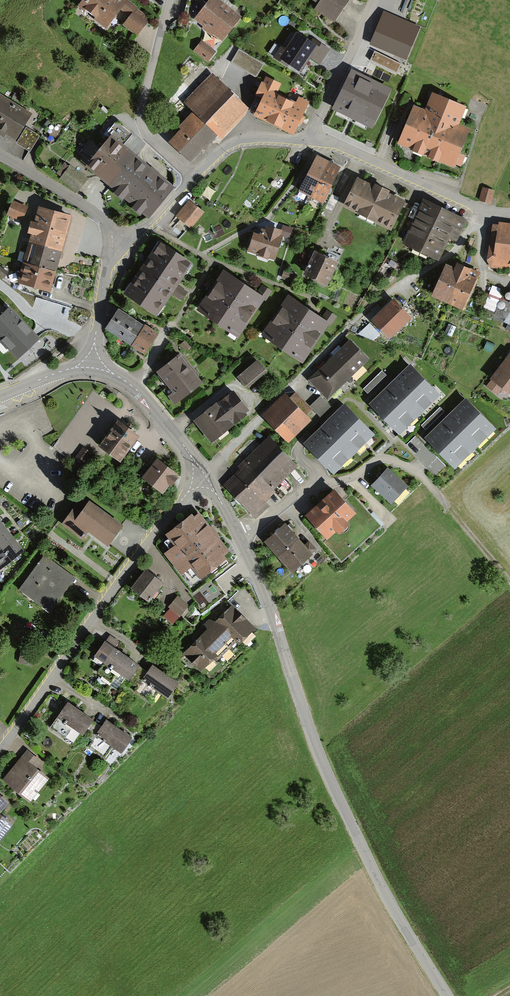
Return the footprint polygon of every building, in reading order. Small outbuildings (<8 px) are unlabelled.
[(118,0),(86,0),(81,6),(105,25),(122,3),(118,0)] [(216,0),(212,0),(208,5),(203,0),(188,0),(184,15),(197,18),(205,25),(203,28),(212,35),(214,32),(222,38),(238,17),(216,0)] [(325,7),(321,12),(334,21),(348,0),(315,0),(325,7)] [(146,22),(134,13),(125,24),(137,34),(146,22)] [(417,39),(384,22),(373,44),(407,60),(417,39)] [(310,43),(297,34),(286,51),(275,43),(269,52),(286,64),(288,62),(299,70),(309,55),(320,62),(328,50),(313,39),(310,43)] [(213,52),(202,43),(196,50),(206,58),(208,55),(210,57),(213,52)] [(256,77),(264,63),(239,49),(231,62),(256,77)] [(375,51),(370,60),(397,73),(402,64),(375,51)] [(390,90),(351,71),(336,103),(351,110),(348,115),(351,116),(353,111),(357,113),(355,118),(357,120),(360,115),(375,122),(390,90)] [(275,123),(286,100),(275,95),(280,84),(267,78),(264,84),(262,83),(257,95),(264,98),(256,114),(275,123)] [(243,106),(215,79),(190,106),(196,111),(178,129),(181,132),(171,142),(189,160),(199,150),(200,151),(243,106)] [(414,108),(400,142),(415,148),(417,143),(425,146),(423,151),(430,155),(433,150),(441,153),(438,158),(453,164),(468,131),(455,126),(463,107),(437,96),(433,105),(430,103),(426,113),(414,108)] [(3,98),(0,102),(0,125),(2,126),(1,129),(15,138),(23,125),(20,123),(27,113),(3,98)] [(286,100),(275,123),(293,132),(307,102),(299,98),(296,104),(286,100)] [(84,161),(95,170),(104,158),(108,161),(121,146),(131,134),(118,124),(108,136),(110,137),(100,150),(96,147),(84,161)] [(38,136),(26,129),(18,143),(29,150),(38,136)] [(121,146),(108,161),(121,172),(133,157),(121,146)] [(172,189),(133,157),(121,172),(111,184),(119,189),(121,187),(126,192),(124,194),(137,204),(139,202),(145,207),(143,209),(150,215),(172,189)] [(312,195),(328,163),(318,157),(311,171),(308,170),(302,180),(305,182),(301,190),(312,195)] [(111,184),(121,172),(108,161),(104,158),(95,170),(111,184)] [(328,163),(312,195),(322,201),(339,168),(328,163)] [(87,179),(71,165),(60,178),(77,191),(87,179)] [(370,213),(382,188),(376,185),(374,188),(358,180),(345,205),(360,212),(361,209),(370,213)] [(382,188),(370,213),(378,217),(376,220),(391,227),(403,202),(386,194),(388,191),(382,188)] [(493,191),(484,188),(480,200),(490,203),(493,191)] [(26,207),(13,202),(9,214),(21,219),(26,207)] [(181,219),(188,225),(190,227),(202,212),(191,203),(180,218),(181,219)] [(440,210),(425,203),(406,242),(437,257),(448,234),(455,238),(463,220),(441,209),(440,210)] [(40,209),(24,263),(54,271),(69,217),(40,209)] [(188,225),(181,219),(176,224),(184,230),(188,225)] [(501,224),(496,253),(489,252),(488,260),(509,263),(509,225),(501,224)] [(260,237),(254,235),(250,249),(261,253),(264,251),(266,252),(268,255),(274,257),(280,237),(278,236),(279,231),(268,227),(267,232),(262,231),(260,237)] [(292,228),(286,227),(284,236),(289,238),(292,228)] [(186,261),(164,246),(159,254),(156,252),(133,285),(136,287),(130,295),(152,310),(158,302),(160,304),(183,270),(180,269),(186,261)] [(336,262),(311,251),(308,257),(313,259),(306,273),(326,283),(336,262)] [(448,300),(464,266),(451,261),(448,267),(446,266),(434,294),(448,300)] [(49,289),(54,271),(24,263),(19,281),(49,289)] [(464,266),(448,300),(462,307),(478,273),(464,266)] [(295,275),(285,271),(282,277),(293,281),(295,275)] [(257,294),(226,273),(206,302),(211,305),(206,313),(231,330),(236,322),(241,326),(261,297),(265,300),(271,291),(263,285),(257,294)] [(186,292),(179,287),(174,294),(181,299),(186,292)] [(494,310),(501,293),(494,290),(487,308),(494,310)] [(322,319),(291,298),(270,327),(276,331),(270,338),(295,355),(300,348),(306,351),(326,322),(330,325),(336,316),(327,311),(322,319)] [(50,310),(51,303),(37,299),(35,307),(50,310)] [(393,301),(374,320),(389,336),(409,317),(393,301)] [(18,357),(38,338),(9,307),(5,312),(0,306),(0,338),(18,357)] [(117,333),(126,318),(114,310),(111,315),(114,316),(107,327),(117,333)] [(126,318),(117,333),(133,344),(142,328),(126,318)] [(373,339),(379,333),(370,323),(359,334),(373,339)] [(456,326),(449,323),(444,333),(451,336),(456,326)] [(142,328),(133,344),(143,350),(143,351),(144,352),(156,332),(151,328),(149,331),(143,327),(142,328)] [(366,357),(351,342),(312,381),(324,393),(333,384),(335,387),(366,357)] [(169,385),(189,369),(179,355),(159,371),(169,385)] [(504,384),(509,388),(509,356),(494,376),(504,384)] [(265,369),(258,361),(238,377),(245,385),(265,369)] [(411,367),(372,405),(397,430),(436,391),(411,367)] [(189,369),(169,385),(180,398),(200,382),(189,369)] [(363,388),(367,393),(386,375),(382,370),(363,388)] [(504,384),(494,376),(487,386),(497,393),(504,384)] [(217,405),(230,422),(247,409),(233,392),(217,405)] [(294,394),(269,419),(284,435),(310,410),(294,394)] [(331,406),(320,395),(310,405),(320,416),(331,406)] [(491,425),(467,400),(428,438),(452,463),(491,425)] [(230,422),(217,405),(216,404),(196,420),(210,438),(230,422)] [(331,469),(370,431),(345,406),(307,444),(331,469)] [(444,411),(440,407),(421,425),(425,430),(444,411)] [(137,434),(119,421),(101,445),(119,459),(137,434)] [(258,474),(266,483),(271,488),(296,465),(271,438),(246,461),(247,463),(258,474)] [(88,454),(82,450),(77,456),(83,461),(88,454)] [(175,473),(159,460),(145,477),(162,490),(168,482),(171,484),(177,477),(174,474),(175,473)] [(237,494),(258,474),(247,463),(239,471),(240,472),(238,473),(240,475),(229,486),(237,494)] [(405,486),(387,469),(373,484),(392,501),(405,486)] [(258,474),(237,494),(257,515),(266,506),(260,499),(268,491),(263,485),(266,483),(258,474)] [(335,491),(308,515),(326,535),(321,540),(341,563),(382,526),(349,490),(341,498),(335,491)] [(74,507),(63,523),(83,538),(86,534),(86,533),(88,529),(108,544),(121,525),(89,501),(81,512),(74,507)] [(191,516),(169,533),(178,545),(168,552),(181,570),(192,562),(201,574),(223,557),(222,555),(227,551),(203,520),(198,514),(193,518),(191,516)] [(267,541),(279,555),(297,540),(294,536),(296,533),(294,531),(295,529),(290,523),(286,526),(285,525),(280,529),(279,527),(275,531),(276,532),(267,541)] [(4,528),(0,531),(0,549),(13,539),(4,528)] [(13,539),(0,549),(0,568),(22,551),(13,539)] [(303,547),(297,540),(279,555),(292,569),(315,549),(308,542),(303,547)] [(45,554),(19,589),(50,611),(75,577),(45,554)] [(161,582),(146,571),(134,586),(148,598),(161,582)] [(206,600),(222,601),(223,586),(207,585),(206,600)] [(188,606),(179,598),(171,607),(180,615),(188,606)] [(253,627),(232,606),(218,620),(221,623),(208,635),(206,632),(185,653),(201,669),(215,655),(217,658),(237,639),(239,641),(253,627)] [(138,664),(105,641),(94,658),(102,664),(97,672),(111,682),(119,671),(129,678),(138,664)] [(32,656),(22,654),(20,661),(30,664),(32,656)] [(148,671),(138,664),(129,678),(139,684),(134,691),(151,703),(160,691),(168,696),(177,683),(152,665),(148,671)] [(92,719),(67,702),(51,726),(65,736),(73,725),(83,732),(92,719)] [(102,726),(92,719),(83,732),(93,739),(88,746),(105,757),(113,746),(122,752),(130,741),(129,740),(131,737),(106,720),(102,726)] [(40,761),(29,752),(6,779),(29,797),(45,777),(34,768),(40,761)] [(9,823),(0,816),(0,835),(9,823)]
